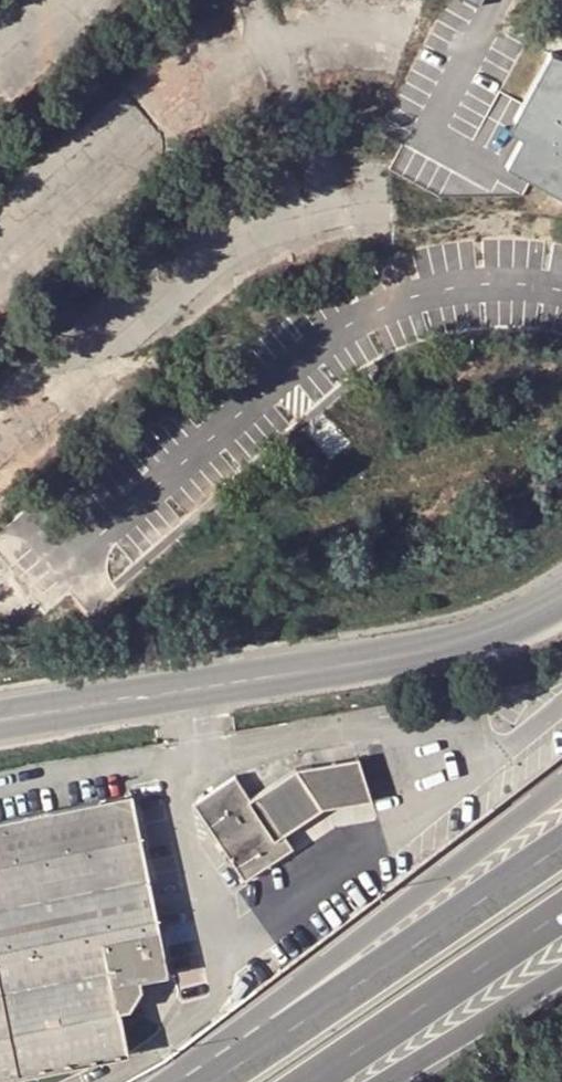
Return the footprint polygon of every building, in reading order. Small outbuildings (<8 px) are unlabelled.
[(504,133),(522,142),(508,169),(561,197),(561,48),(551,42),(504,133)] [(245,879),(293,848),(284,833),(322,806),(371,798),(357,758),(296,767),(250,798),(236,777),(195,803),(245,879)] [(100,1058),(128,1052),(119,1010),(128,1008),(141,989),(139,980),(166,975),(132,795),(0,821),(0,1077),(100,1058)]
